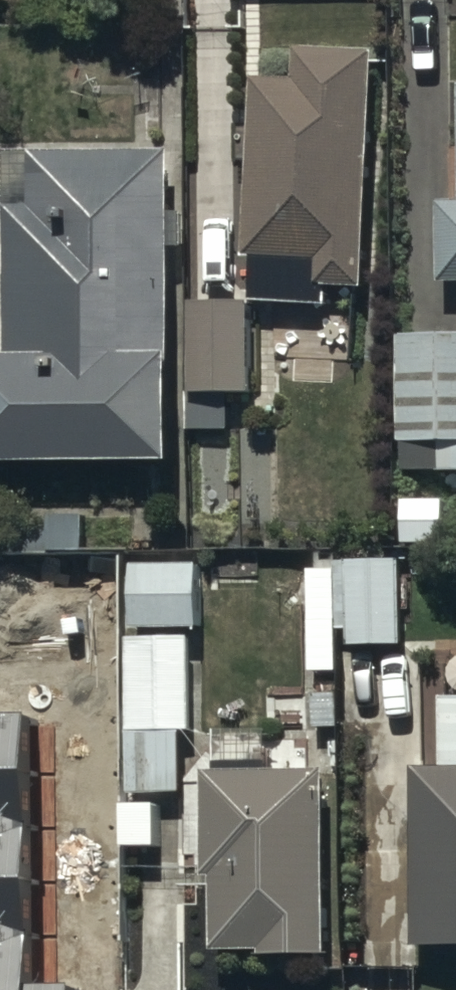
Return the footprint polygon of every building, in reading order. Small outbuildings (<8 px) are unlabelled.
[(299,90),(259,89),(251,302),(321,306),(322,293),(363,295),(374,60),(300,57),(299,90)] [(175,225),(175,163),(12,165),(14,372),(0,372),(0,475),(177,474),(176,259),(190,259),(189,225),(175,225)] [(445,211),(447,292),(455,292),(455,211),(445,211)] [(253,309),(194,311),(197,403),(256,402),(253,309)] [(401,345),(400,452),(437,453),(437,481),(455,482),(455,345),(401,345)] [(448,506),(403,507),(404,553),(449,552),(448,506)] [(336,636),(351,636),(352,653),(404,652),(403,567),(346,568),(336,568),(336,636)] [(199,571),(137,570),(137,636),(199,636),(199,571)] [(191,647),(132,647),(132,802),(184,802),(184,740),(191,740),(191,647)] [(445,705),(445,778),(420,778),(419,955),(455,955),(455,705),(445,705)] [(0,718),(0,989),(34,989),(30,718),(0,718)] [(332,783),(211,781),(210,888),(221,888),(221,958),(269,959),(269,962),(330,963),(332,783)]
